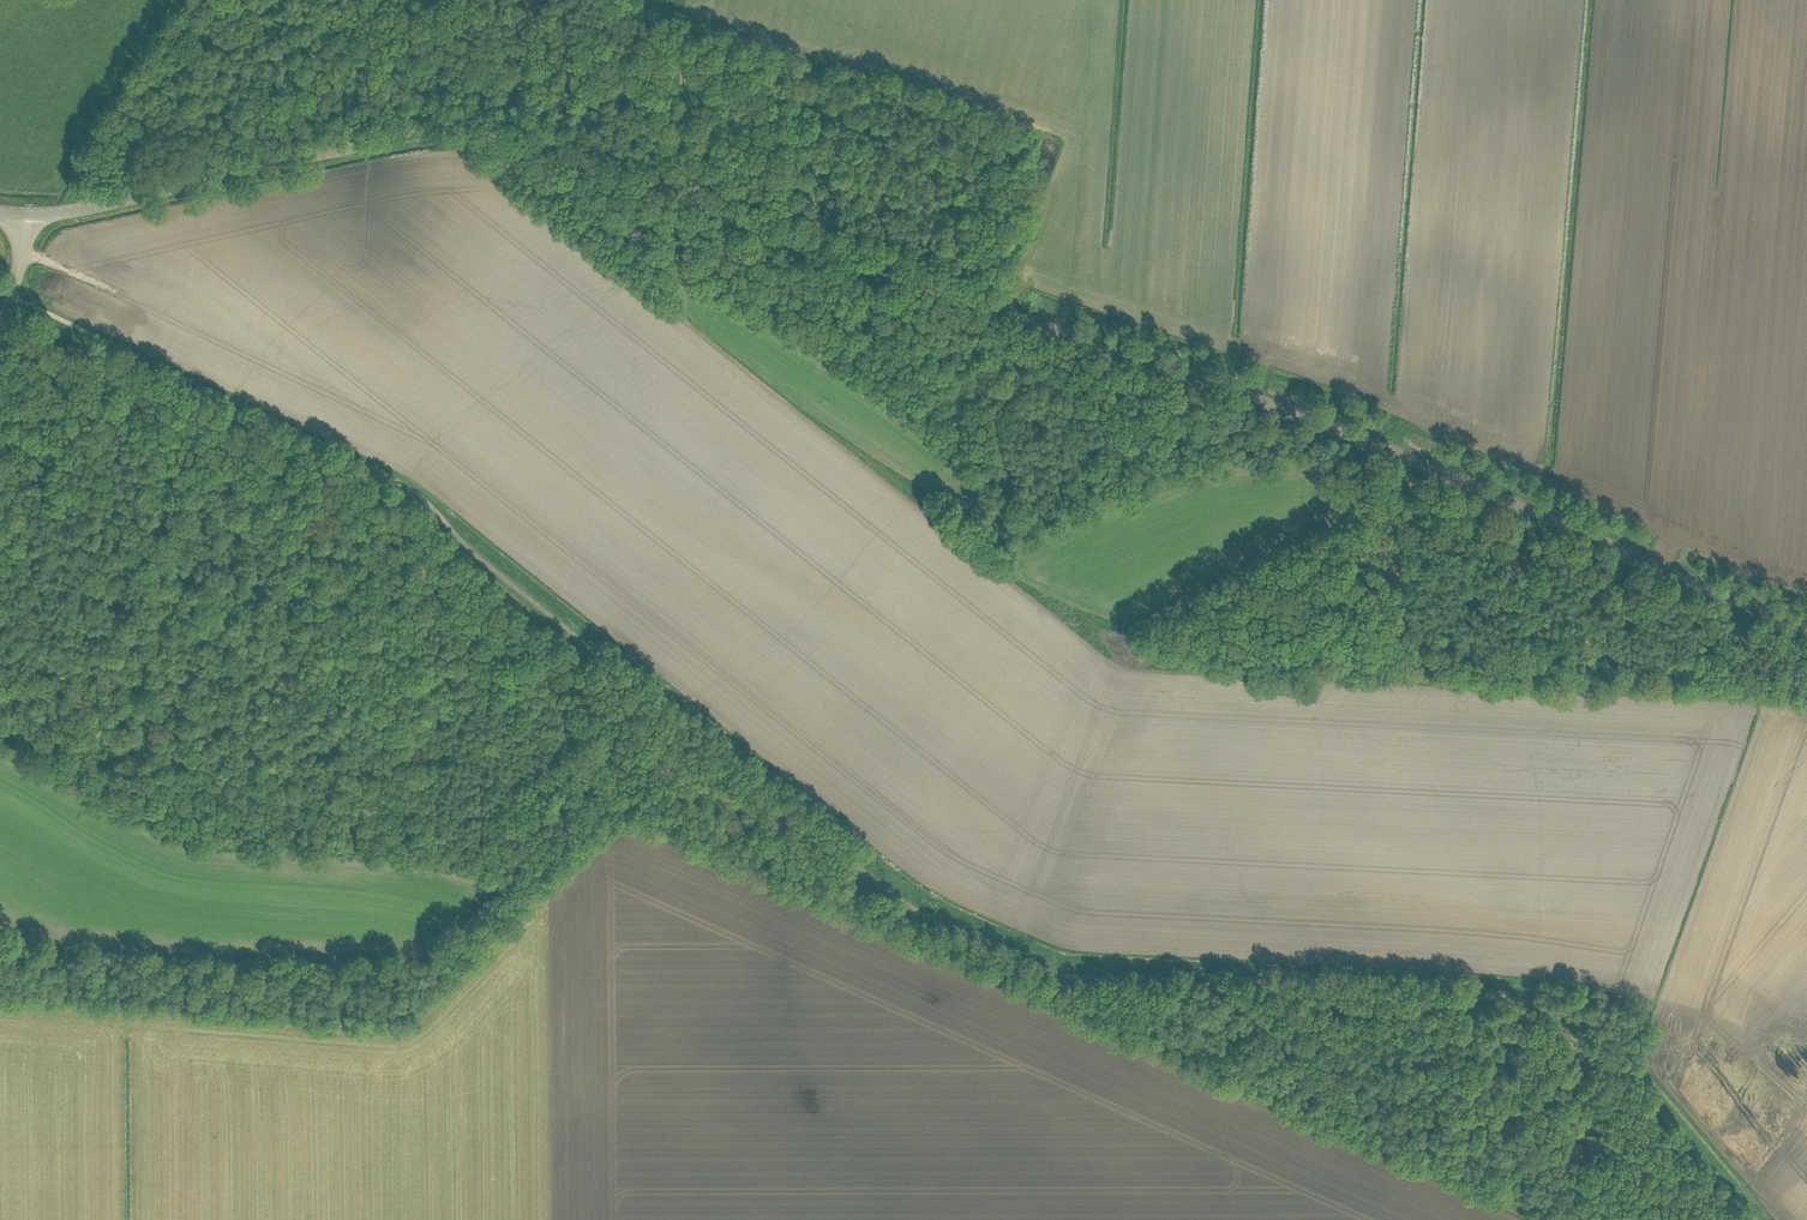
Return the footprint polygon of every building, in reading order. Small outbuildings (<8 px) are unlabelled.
[(150,353),(169,360),(171,352),(153,345),(150,353)] [(1705,658),(1697,660),(1700,670),(1708,668),(1705,658)]
